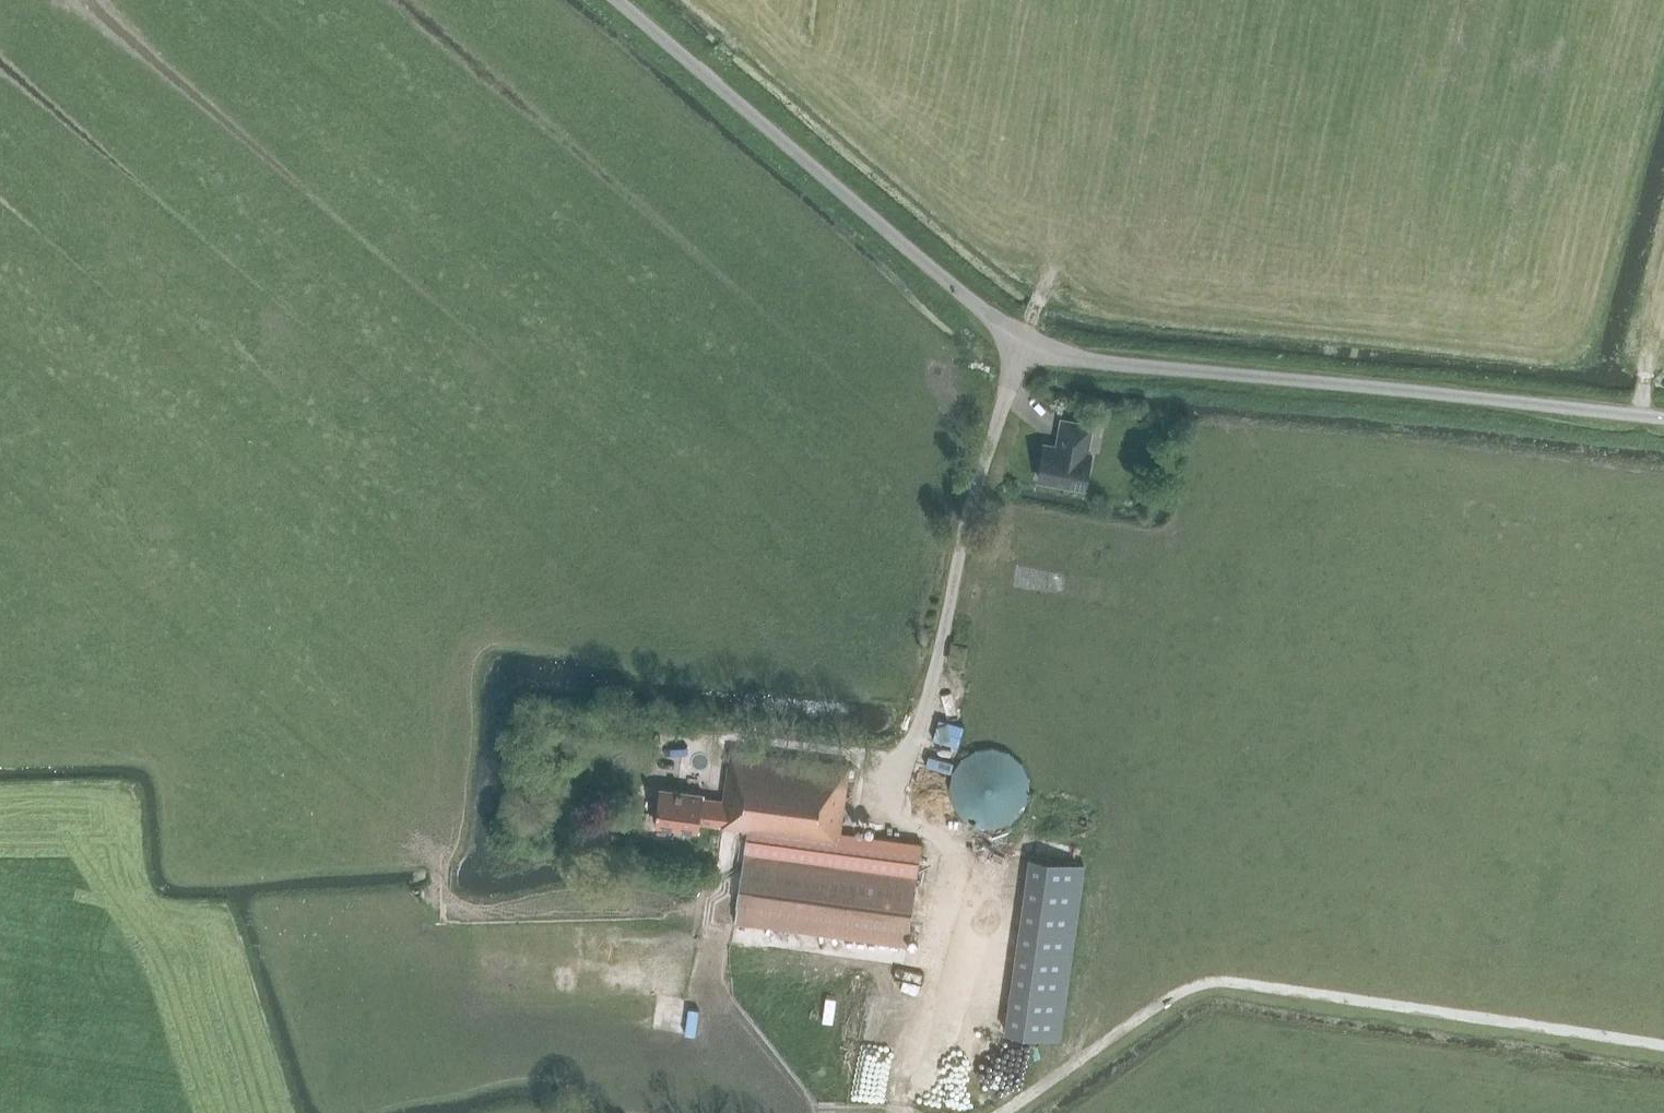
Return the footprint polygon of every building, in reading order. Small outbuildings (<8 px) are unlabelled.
[(1091,454),(1086,453),(1091,425),(1062,419),(1058,440),(1060,440),(1058,448),(1044,445),(1038,477),(1085,486),(1091,454)] [(963,822),(980,830),(999,831),(1016,823),(1027,808),(1031,789),(1027,771),(1015,756),(999,748),(980,748),(963,756),(952,771),(947,789),(952,808),(963,822)] [(840,832),(849,765),(730,749),(723,801),(702,798),(703,793),(660,788),(655,823),(698,829),(699,821),(743,827),(742,831),(746,831),(734,921),(907,945),(921,843),(840,832)] [(1057,841),(1034,1016),(1089,1023),(1112,848),(1057,841)]
